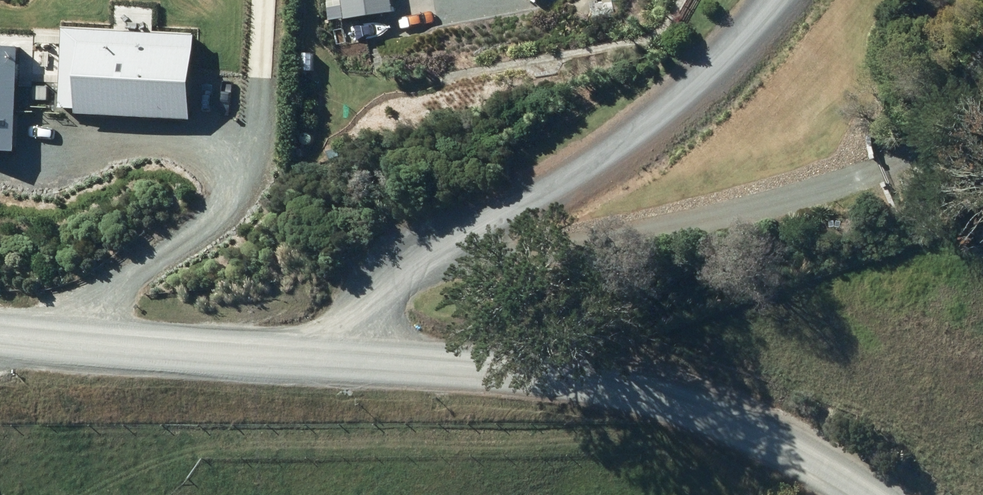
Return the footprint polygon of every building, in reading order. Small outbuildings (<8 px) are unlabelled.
[(73,113),(187,119),(192,34),(63,27),(59,108),(73,108),(73,113)] [(0,44),(0,150),(22,151),(26,45),(0,44)]
